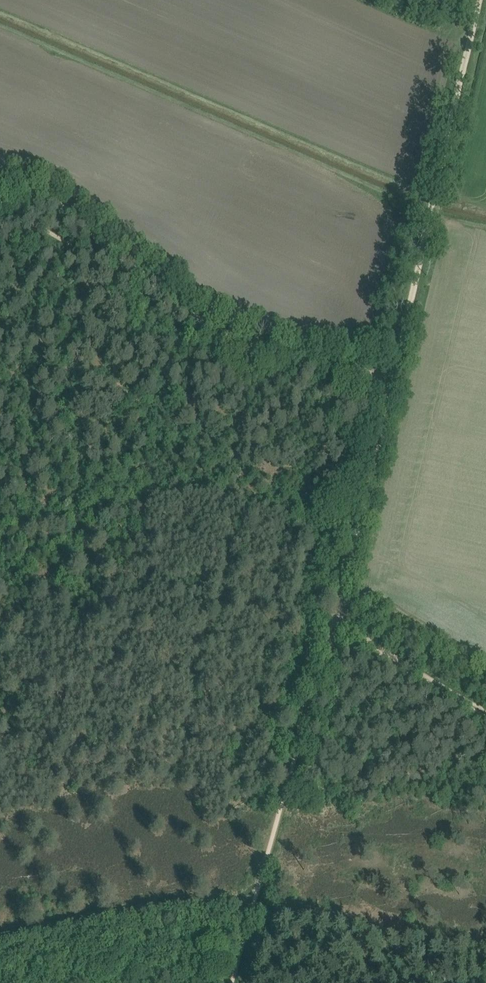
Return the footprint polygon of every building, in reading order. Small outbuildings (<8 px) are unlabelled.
[(28,154),(16,150),(15,155),(26,159),(28,154)]
